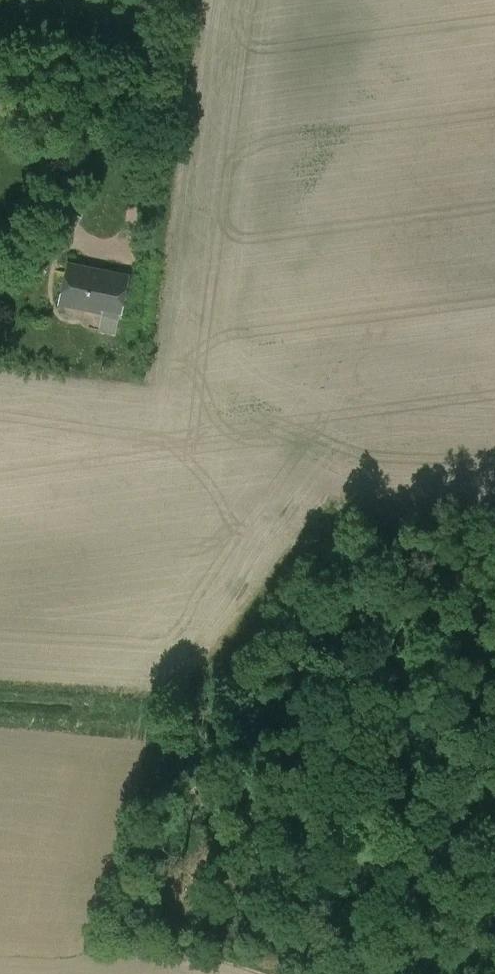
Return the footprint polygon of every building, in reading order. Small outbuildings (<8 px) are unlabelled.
[(127,277),(69,265),(61,303),(118,316),(127,277)]
